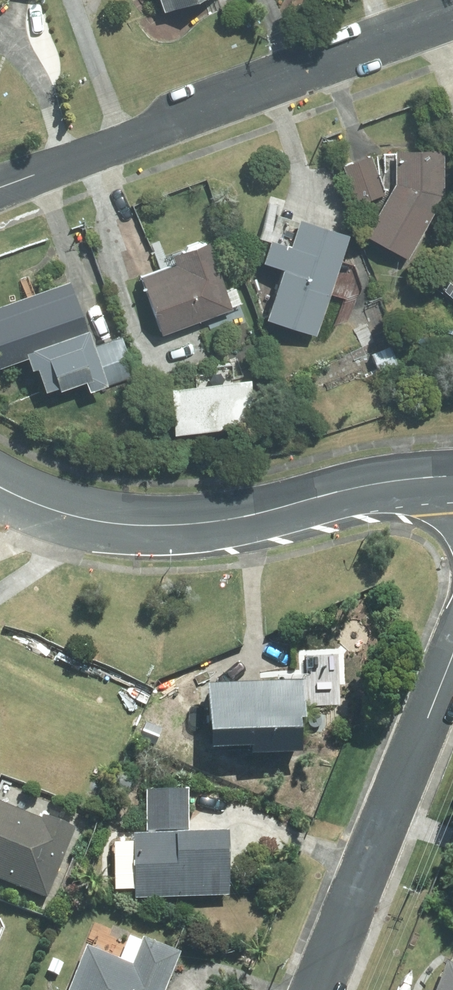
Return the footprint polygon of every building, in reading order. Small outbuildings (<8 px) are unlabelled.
[(163,10),(192,0),(160,0),(163,10)] [(408,257),(445,194),(446,148),(398,148),(398,183),(368,233),(408,257)] [(386,195),(372,156),(342,166),(356,206),(386,195)] [(314,331),(349,231),(303,215),(293,243),(272,235),(264,260),(285,267),(268,316),(314,331)] [(230,309),(207,242),(171,254),(175,264),(140,276),(159,333),(230,309)] [(69,280),(0,305),(0,365),(32,353),(46,391),(59,386),(61,389),(86,379),(90,390),(128,376),(113,336),(91,344),(69,280)] [(399,364),(393,345),(374,352),(380,370),(399,364)] [(246,379),(169,388),(174,435),(251,427),(246,379)] [(279,689),(213,692),(208,692),(211,749),(256,747),(256,752),(308,749),(304,678),(278,680),(279,689)] [(147,833),(191,832),(190,792),(146,793),(147,833)] [(47,900),(76,830),(44,817),(43,821),(0,804),(0,881),(47,900)] [(234,899),(233,835),(136,838),(137,902),(234,899)] [(183,955),(145,940),(134,967),(89,948),(72,989),(168,989),(183,955)] [(59,976),(64,964),(52,959),(47,972),(59,976)]
